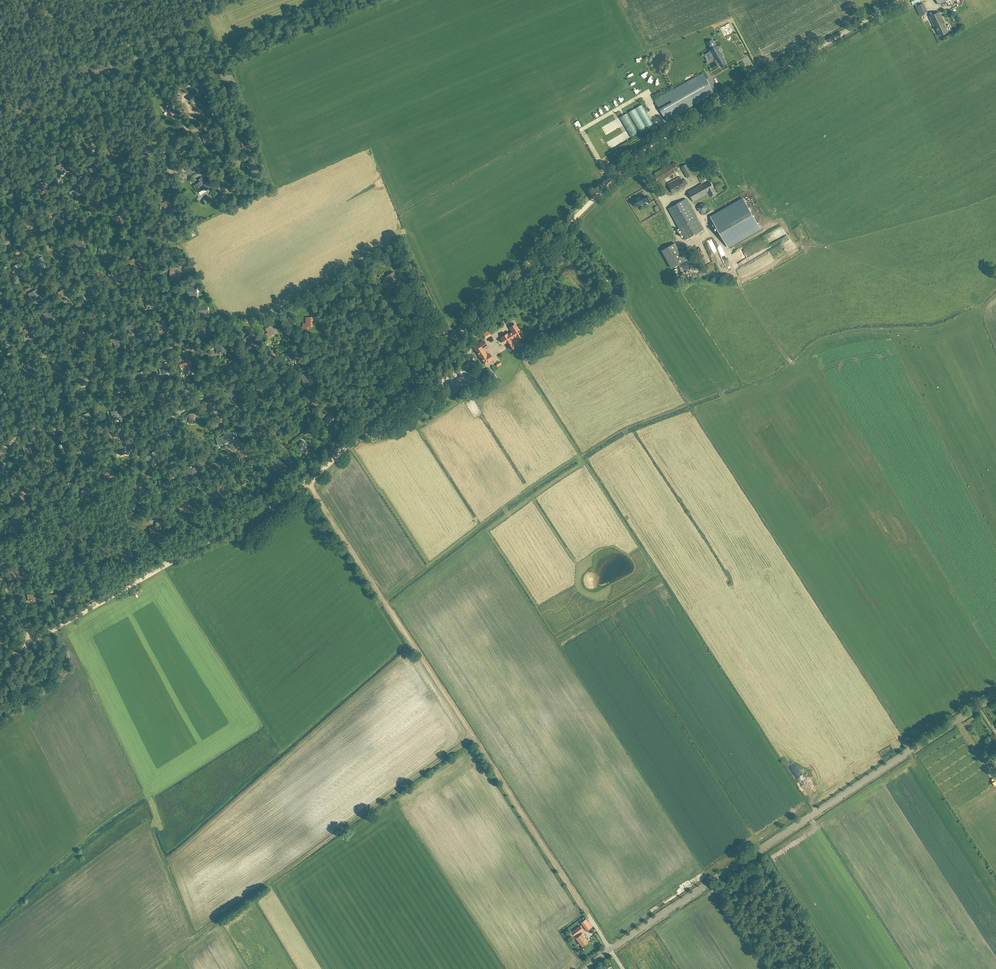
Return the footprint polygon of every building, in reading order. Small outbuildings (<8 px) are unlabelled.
[(920,14),(928,11),(924,0),(922,0),(916,2),(920,14)] [(947,27),(939,11),(929,16),(936,31),(937,30),(940,36),(948,32),(946,28),(947,27)] [(735,30),(730,22),(721,26),(723,31),(728,28),(730,33),(735,30)] [(725,61),(722,56),(723,55),(721,52),(719,49),(720,49),(718,45),(716,46),(713,40),(707,43),(711,49),(710,50),(711,51),(709,53),(712,59),(714,58),(715,59),(717,59),(720,64),(724,61),(725,61)] [(703,73),(655,100),(666,120),(714,93),(703,73)] [(222,76),(220,80),(230,85),(233,77),(227,75),(226,78),(222,76)] [(195,92),(188,97),(191,101),(195,98),(199,103),(201,101),(195,92)] [(174,113),(169,106),(165,108),(170,116),(174,113)] [(202,135),(205,142),(213,139),(210,132),(202,135)] [(87,150),(92,148),(92,149),(96,147),(92,139),(91,136),(89,137),(90,140),(84,143),(87,150)] [(242,136),(236,138),(239,147),(245,146),(242,136)] [(117,142),(115,143),(116,145),(113,147),(112,147),(110,149),(114,156),(122,151),(121,150),(120,151),(117,146),(119,145),(117,142)] [(179,154),(186,151),(183,143),(175,147),(179,154)] [(147,144),(146,145),(139,149),(143,156),(146,154),(146,155),(147,155),(146,154),(150,152),(151,155),(153,154),(147,144)] [(254,169),(256,168),(253,159),(250,160),(251,162),(247,164),(247,163),(249,171),(253,170),(254,170),(254,169)] [(72,171),(67,161),(65,162),(56,167),(57,168),(57,169),(58,171),(60,174),(65,172),(66,172),(65,171),(69,170),(70,172),(72,171)] [(679,170),(678,168),(680,167),(677,162),(675,163),(674,162),(654,173),(659,181),(679,170)] [(692,175),(686,164),(681,167),(687,178),(692,175)] [(95,166),(96,166),(89,169),(93,176),(99,173),(99,174),(101,173),(97,165),(95,166)] [(118,177),(120,176),(122,179),(129,176),(126,170),(127,169),(126,168),(124,169),(125,169),(116,174),(118,177)] [(224,173),(217,177),(222,186),(229,182),(224,173)] [(685,179),(682,181),(680,177),(668,184),(673,193),(685,186),(685,185),(687,184),(685,179)] [(205,188),(206,190),(209,188),(205,182),(204,182),(202,178),(199,179),(201,181),(194,186),(194,185),(194,186),(198,192),(205,188)] [(43,182),(37,185),(41,192),(47,189),(44,183),(45,183),(44,181),(43,182)] [(688,191),(694,202),(708,194),(707,192),(708,191),(711,197),(717,194),(710,181),(703,185),(702,183),(688,191)] [(17,201),(20,200),(14,188),(11,190),(12,193),(6,196),(9,203),(16,200),(17,201)] [(86,199),(81,191),(80,189),(78,190),(79,190),(72,194),(76,201),(82,197),(84,200),(86,199)] [(649,203),(652,201),(649,196),(646,198),(646,199),(643,194),(633,200),(637,207),(647,201),(647,200),(649,203)] [(163,202),(160,203),(161,207),(164,206),(165,210),(168,209),(168,210),(169,209),(172,208),(173,210),(175,210),(170,196),(169,197),(164,199),(164,198),(165,201),(163,202)] [(760,228),(743,198),(711,217),(728,246),(760,228)] [(686,199),(669,208),(686,239),(703,230),(686,199)] [(61,213),(55,217),(58,224),(65,220),(62,215),(63,214),(62,212),(61,213)] [(120,216),(113,218),(115,225),(123,223),(121,217),(122,217),(122,215),(120,216)] [(32,219),(32,220),(25,222),(28,230),(35,227),(33,221),(34,220),(33,219),(32,219)] [(149,226),(149,227),(143,229),(145,237),(152,234),(150,228),(152,228),(151,226),(149,226)] [(788,231),(796,248),(804,244),(802,240),(797,242),(791,230),(788,231)] [(13,242),(14,241),(9,231),(7,232),(1,235),(5,242),(7,241),(8,241),(8,240),(11,239),(13,242)] [(82,239),(76,243),(80,250),(83,248),(83,249),(84,248),(83,248),(87,246),(87,247),(89,246),(88,244),(86,244),(84,240),(85,240),(84,238),(82,239)] [(758,250),(763,248),(759,242),(755,245),(758,250)] [(672,268),(685,261),(675,243),(662,250),(672,268)] [(99,252),(103,259),(105,257),(106,258),(107,257),(106,256),(109,254),(111,257),(113,256),(106,247),(105,248),(99,252)] [(58,260),(65,258),(63,252),(65,251),(64,249),(62,250),(63,250),(55,252),(58,260)] [(137,256),(137,257),(128,261),(130,265),(133,263),(135,267),(137,266),(138,265),(141,263),(138,258),(140,257),(139,255),(137,256)] [(41,258),(34,261),(36,268),(43,266),(41,260),(43,259),(42,258),(40,258),(41,258)] [(20,265),(19,263),(17,264),(11,267),(14,274),(16,273),(17,274),(17,273),(21,271),(22,274),(24,273),(22,270),(20,270),(18,266),(20,265)] [(179,274),(179,273),(178,273),(178,271),(180,271),(180,267),(173,267),(173,266),(170,266),(170,269),(170,280),(178,280),(178,274),(179,274)] [(114,270),(115,271),(109,275),(113,281),(119,277),(122,280),(123,279),(116,269),(114,270)] [(397,278),(394,272),(387,276),(390,282),(396,279),(397,281),(398,280),(398,278),(397,278)] [(86,293),(88,297),(90,295),(91,296),(91,295),(94,293),(96,296),(98,295),(92,285),(90,286),(82,291),(83,293),(83,294),(85,293),(86,293)] [(188,289),(189,299),(192,299),(192,296),(196,295),(196,293),(197,293),(197,292),(196,292),(195,288),(197,288),(199,288),(198,286),(187,287),(187,289),(188,289)] [(66,288),(65,289),(64,287),(57,291),(62,300),(64,298),(64,299),(65,299),(65,298),(68,296),(69,298),(71,297),(66,288)] [(36,291),(29,294),(32,301),(39,298),(37,293),(38,292),(37,290),(36,291)] [(153,299),(146,301),(147,309),(155,307),(154,301),(155,301),(155,299),(153,299)] [(208,314),(207,305),(199,306),(199,308),(200,315),(208,314)] [(47,318),(48,322),(50,322),(51,322),(51,321),(55,320),(55,322),(56,323),(58,323),(54,311),(53,311),(52,311),(52,313),(49,314),(49,312),(42,314),(44,319),(47,318)] [(303,323),(303,326),(303,328),(308,329),(308,327),(313,327),(313,317),(306,317),(306,323),(303,323)] [(167,329),(166,322),(166,320),(164,321),(155,323),(156,326),(158,326),(159,330),(167,329)] [(129,330),(130,334),(132,333),(132,334),(133,334),(133,333),(137,333),(139,332),(137,324),(135,325),(125,326),(126,330),(129,330)] [(274,333),(276,331),(273,326),(271,324),(266,328),(266,329),(268,332),(266,334),(268,337),(271,335),(272,334),(274,333)] [(517,338),(522,335),(517,327),(512,330),(513,332),(508,336),(507,334),(502,337),(503,339),(502,340),(504,343),(505,342),(508,346),(513,343),(510,339),(515,335),(517,338)] [(31,337),(31,338),(37,337),(36,328),(34,328),(25,329),(24,329),(25,333),(28,332),(28,337),(30,336),(30,337),(31,337)] [(208,328),(206,328),(206,329),(199,330),(201,338),(203,337),(204,338),(205,338),(204,337),(208,336),(207,330),(208,330),(208,328)] [(71,336),(74,343),(77,342),(79,341),(79,342),(80,341),(83,339),(84,341),(85,342),(87,341),(83,332),(82,330),(79,331),(79,332),(74,335),(71,336)] [(244,340),(250,348),(256,344),(257,343),(256,342),(255,343),(251,338),(252,337),(250,334),(249,335),(249,336),(244,340)] [(7,338),(0,340),(2,347),(9,345),(8,339),(9,339),(9,337),(7,338)] [(124,345),(122,339),(122,337),(120,337),(110,340),(111,343),(114,343),(115,347),(124,345)] [(216,348),(217,353),(219,352),(219,353),(220,353),(220,352),(224,351),(224,355),(228,355),(227,352),(226,352),(224,343),(222,343),(222,344),(216,345),(214,345),(214,348),(216,348)] [(474,347),(476,351),(485,364),(492,359),(489,354),(488,355),(487,355),(484,357),(480,351),(483,349),(479,344),(474,347)] [(294,347),(292,349),(286,353),(292,361),(300,355),(294,347)] [(103,365),(103,367),(106,366),(103,357),(101,357),(94,359),(96,367),(99,366),(99,367),(100,367),(100,366),(103,365)] [(28,370),(30,370),(32,359),(30,359),(23,358),(22,365),(24,366),(24,367),(25,367),(25,366),(29,367),(28,370)] [(60,361),(52,362),(54,370),(61,369),(60,362),(62,362),(61,360),(60,361)] [(234,369),(238,368),(239,372),(240,371),(238,360),(236,360),(236,361),(229,362),(231,370),(233,369),(233,370),(234,370),(234,369)] [(170,375),(168,362),(166,363),(156,365),(157,369),(160,368),(161,372),(163,372),(164,372),(164,373),(168,372),(169,375),(170,375)] [(181,369),(184,368),(185,372),(189,371),(190,373),(192,372),(192,375),(194,374),(192,362),(190,363),(180,365),(181,369)] [(135,382),(145,379),(146,382),(148,382),(145,371),(143,371),(143,372),(133,374),(135,382)] [(311,381),(310,375),(311,375),(311,373),(309,373),(309,374),(302,375),(303,383),(306,382),(306,383),(307,383),(307,382),(311,381)] [(86,376),(87,376),(77,378),(77,382),(80,381),(81,385),(88,384),(89,387),(91,386),(88,375),(86,376)] [(275,377),(276,385),(279,384),(279,385),(280,385),(280,384),(283,384),(284,387),(283,378),(284,378),(284,375),(283,376),(276,377),(275,377)] [(117,391),(124,389),(124,392),(126,391),(124,383),(124,382),(123,381),(122,381),(115,383),(117,391)] [(180,393),(180,398),(183,397),(183,398),(184,398),(184,397),(185,397),(185,398),(188,398),(188,400),(188,399),(190,399),(188,388),(186,388),(186,389),(176,390),(177,394),(180,393)] [(263,389),(256,390),(258,398),(265,397),(264,390),(265,390),(265,388),(263,389)] [(232,400),(238,398),(239,400),(241,400),(237,389),(235,390),(226,394),(228,398),(230,397),(232,400)] [(164,402),(163,396),(164,395),(164,393),(162,394),(155,396),(157,404),(160,403),(160,404),(161,403),(164,402)] [(65,395),(65,396),(58,398),(61,406),(68,403),(66,397),(67,396),(66,395),(65,395)] [(217,409),(217,411),(219,411),(217,400),(215,400),(215,401),(208,402),(205,403),(206,407),(209,406),(210,410),(212,409),(212,410),(213,410),(213,409),(217,409)] [(136,414),(139,414),(140,414),(140,413),(143,412),(143,415),(146,415),(143,404),(140,405),(133,407),(136,414)] [(112,419),(119,417),(120,419),(121,418),(119,409),(117,409),(117,410),(110,412),(112,419)] [(86,422),(90,421),(90,424),(93,423),(92,422),(89,413),(87,414),(77,417),(79,421),(81,420),(83,424),(85,423),(85,424),(86,423),(86,422)] [(194,422),(198,421),(196,415),(198,415),(197,413),(196,413),(196,414),(189,415),(190,423),(193,422),(193,423),(194,423),(194,422)] [(330,414),(324,421),(330,426),(336,419),(330,414)] [(230,433),(216,438),(218,445),(223,443),(223,442),(225,441),(225,442),(233,439),(230,433)] [(298,446),(305,452),(310,446),(303,440),(298,446)] [(25,452),(27,451),(28,452),(29,451),(28,450),(32,449),(33,452),(35,451),(31,441),(29,441),(29,442),(22,444),(25,452)] [(61,445),(54,447),(57,455),(64,452),(62,446),(63,446),(63,444),(61,444),(61,445)] [(93,451),(90,445),(89,444),(87,444),(88,445),(78,449),(80,452),(82,451),(84,455),(93,451)] [(120,454),(127,452),(128,455),(129,455),(127,444),(125,444),(118,446),(120,454)] [(182,446),(182,447),(175,445),(173,453),(181,454),(182,448),(183,449),(184,447),(182,446)] [(151,464),(158,461),(159,464),(161,463),(156,452),(150,455),(150,456),(146,458),(147,461),(150,460),(151,464)] [(279,467),(278,466),(280,463),(281,463),(282,462),(280,460),(277,458),(274,457),(273,459),(271,461),(272,461),(269,464),(277,470),(279,467)] [(186,474),(194,475),(194,477),(198,478),(198,470),(194,470),(195,467),(187,466),(186,474)] [(111,467),(103,469),(100,470),(100,472),(103,471),(105,477),(107,477),(108,477),(108,476),(111,476),(112,477),(112,479),(114,478),(113,474),(111,474),(110,470),(112,469),(111,467)] [(241,485),(246,482),(242,474),(236,477),(241,485)] [(166,481),(166,482),(159,483),(161,491),(168,489),(167,483),(168,483),(168,481),(166,481)] [(89,498),(94,492),(95,493),(97,490),(87,482),(85,485),(86,486),(87,486),(82,492),(89,498)] [(140,483),(133,484),(133,492),(141,491),(140,485),(142,485),(142,483),(140,483)] [(24,501),(24,500),(23,498),(23,497),(23,495),(26,494),(25,490),(21,490),(21,491),(15,492),(16,500),(19,499),(19,500),(20,500),(20,499),(23,498),(24,500),(24,501)] [(222,495),(214,490),(210,496),(217,501),(222,495)] [(178,504),(180,511),(182,511),(182,512),(185,511),(185,512),(186,511),(191,509),(192,512),(188,499),(182,501),(182,503),(178,504)] [(28,513),(27,513),(29,521),(31,520),(31,521),(32,521),(32,520),(36,519),(37,522),(36,521),(39,520),(38,511),(37,511),(36,511),(34,511),(34,512),(28,513)] [(14,518),(14,519),(8,522),(7,521),(4,522),(6,527),(9,525),(11,529),(14,528),(15,529),(17,528),(17,529),(19,528),(18,526),(15,520),(17,519),(16,518),(14,518)] [(157,525),(150,528),(152,534),(161,531),(160,527),(162,526),(161,522),(159,523),(158,522),(156,523),(157,525)] [(125,558),(132,555),(130,549),(121,552),(121,554),(122,554),(122,555),(123,554),(125,558)] [(45,560),(48,559),(48,563),(53,562),(54,564),(58,563),(56,554),(54,554),(44,556),(45,560)] [(20,577),(23,576),(24,579),(23,576),(25,576),(23,568),(21,568),(15,570),(11,571),(12,574),(12,575),(12,577),(13,577),(13,578),(19,577),(19,578),(20,577)] [(34,593),(36,593),(37,592),(37,590),(26,592),(26,595),(27,594),(28,601),(35,599),(34,593)] [(53,598),(54,603),(56,603),(57,603),(58,603),(58,602),(61,602),(62,604),(63,606),(65,606),(64,603),(62,595),(63,594),(62,591),(59,591),(59,593),(52,595),(52,594),(48,595),(49,599),(53,598)] [(6,627),(6,629),(8,628),(4,619),(3,619),(3,620),(0,621),(0,629),(6,627)] [(580,926),(571,932),(569,934),(574,940),(576,938),(582,946),(588,942),(582,933),(579,935),(578,934),(583,930),(580,926)]
